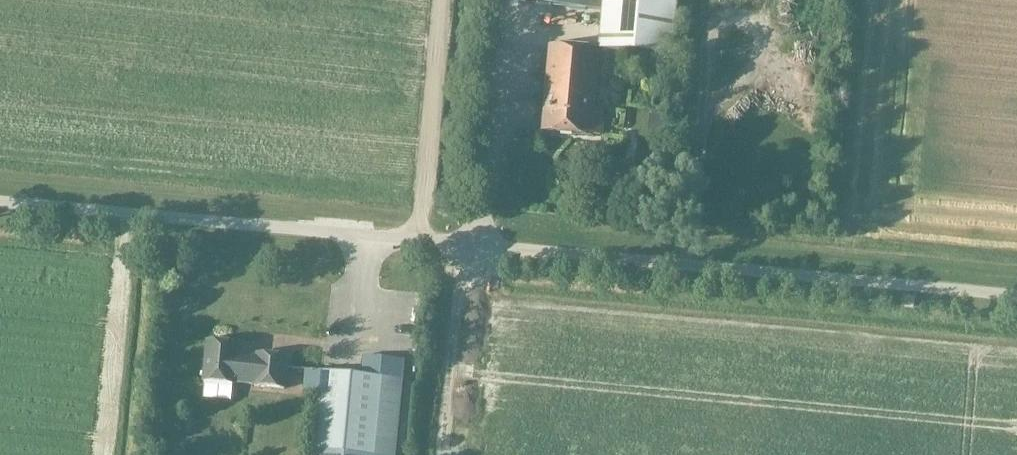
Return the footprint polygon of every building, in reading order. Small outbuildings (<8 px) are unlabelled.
[(485,0),(604,9),(600,49),(673,56),(678,0),(485,0)] [(593,117),(600,49),(552,43),(544,130),(592,135),(592,133),(602,134),(603,118),(593,117)] [(798,45),(782,49),(784,60),(801,56),(798,45)] [(774,79),(759,83),(763,99),(779,95),(774,79)] [(234,382),(254,384),(253,386),(284,389),(287,357),(257,354),(256,357),(236,355),(238,344),(207,341),(203,381),(234,384),(234,382)] [(303,392),(320,394),(314,454),(395,454),(404,361),(368,358),(367,376),(322,372),(305,370),(303,392)]
